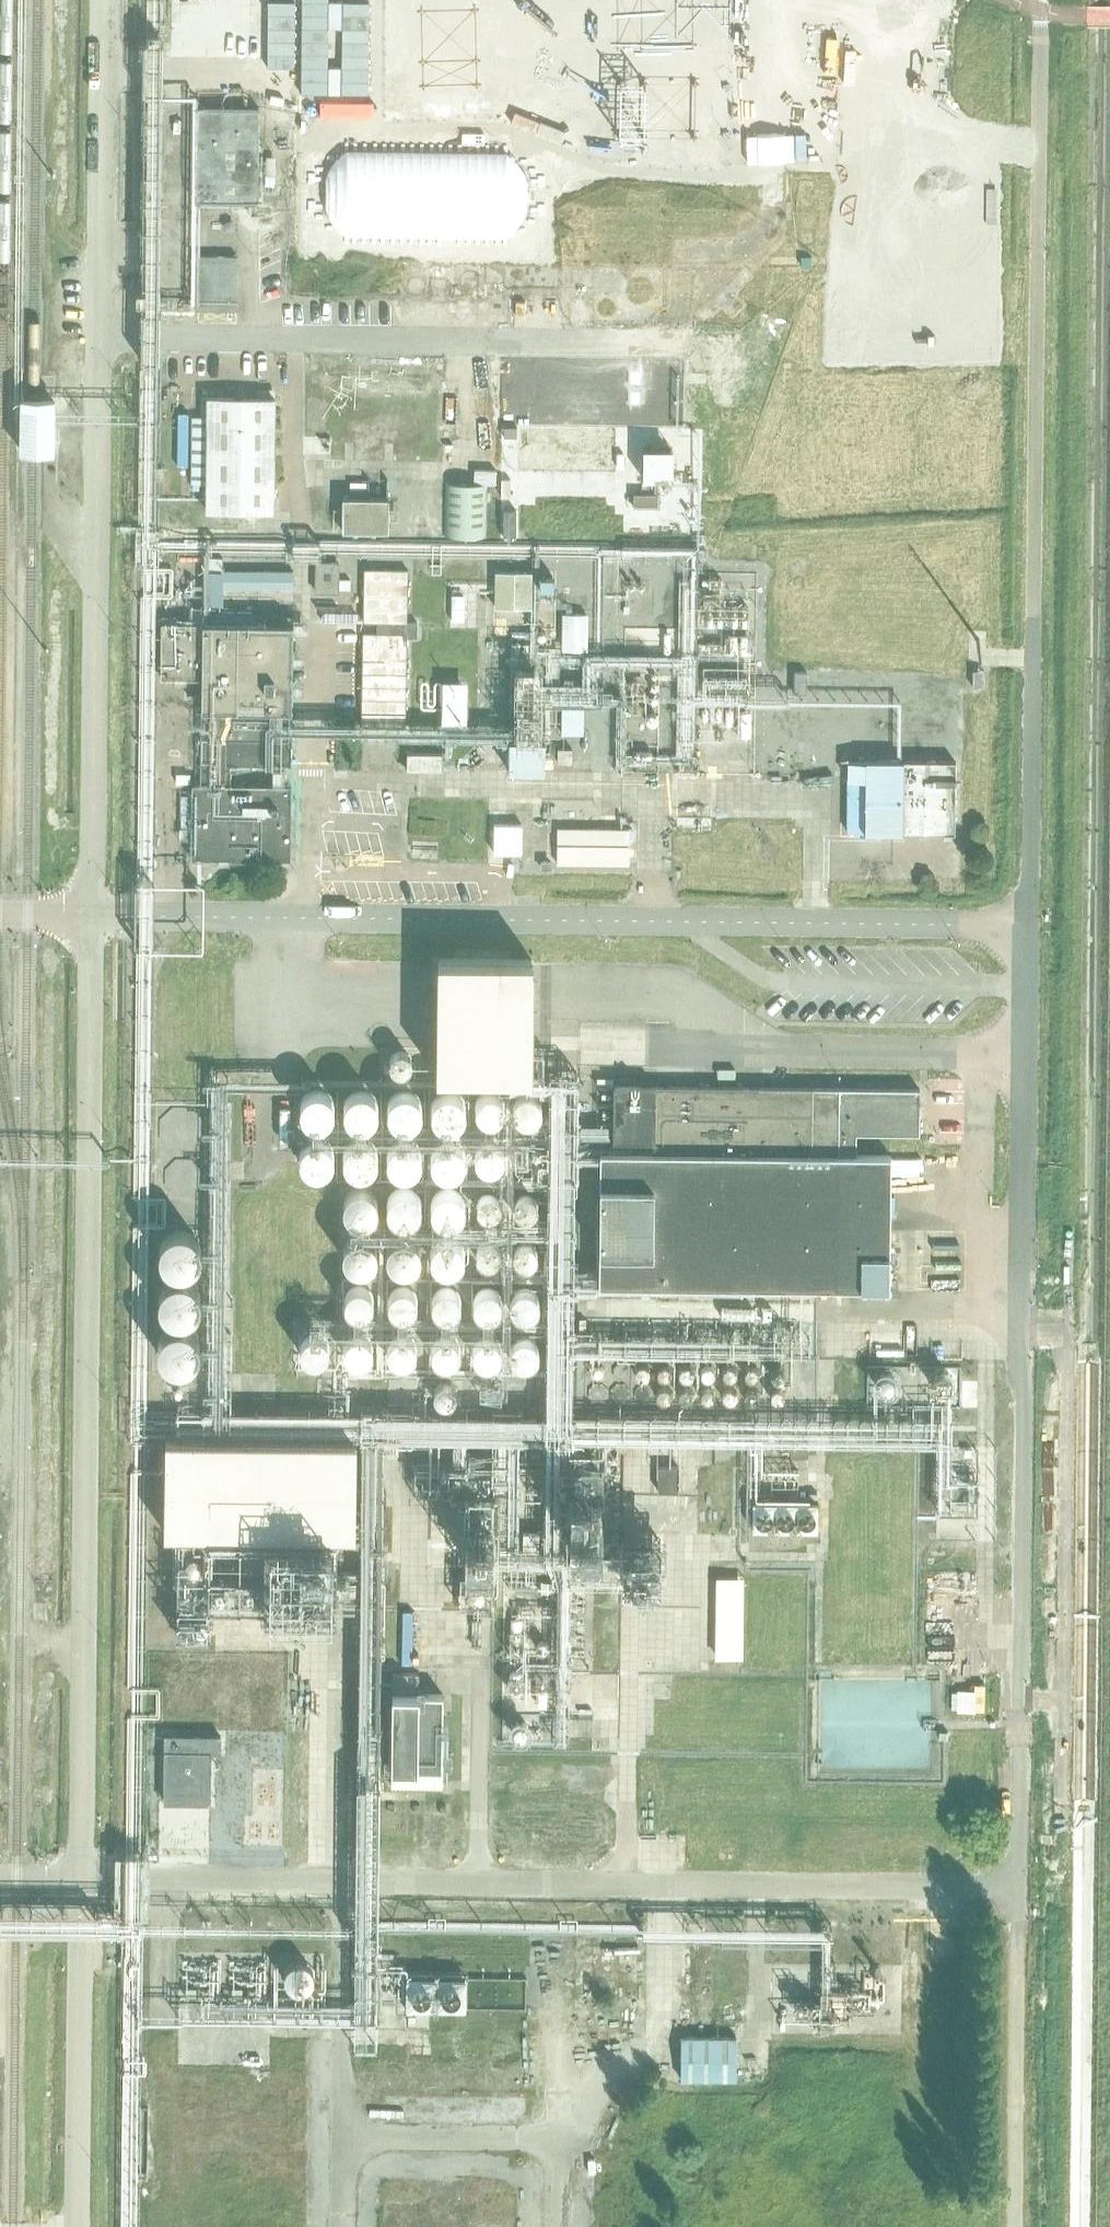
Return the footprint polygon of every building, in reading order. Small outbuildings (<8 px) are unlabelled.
[(258,108),(197,108),(196,202),(257,203),(258,108)] [(236,256),(195,256),(194,310),(235,310),(236,256)] [(205,510),(272,511),(274,397),(200,396),(199,416),(193,416),(192,483),(206,483),(205,510)] [(495,472),(455,471),(453,531),(493,532),(495,472)] [(353,525),(400,527),(402,484),(356,481),(353,525)] [(416,560),(372,559),(372,613),(411,613),(411,586),(416,586),(416,560)] [(542,559),(504,559),(504,598),(542,598),(542,559)] [(329,603),(329,621),(351,621),(351,638),(364,638),(364,603),(329,603)] [(597,604),(570,603),(568,646),(595,647),(597,604)] [(160,677),(201,678),(200,784),(191,784),(190,858),(289,859),(290,785),(229,784),(229,765),(290,766),(292,624),(161,622),(160,677)] [(415,715),(414,691),(414,623),(370,623),(370,715),(415,715)] [(558,639),(538,639),(538,662),(558,661),(558,639)] [(453,725),(506,724),(506,686),(480,686),(480,667),(453,668),(453,725)] [(562,722),(562,691),(624,691),(624,676),(597,676),(597,672),(554,672),(535,672),(535,714),(518,714),(518,722),(562,722)] [(429,675),(427,703),(446,704),(448,677),(429,675)] [(570,698),(570,726),(593,726),(593,698),(570,698)] [(559,724),(523,724),(523,768),(559,768),(559,724)] [(451,743),(416,741),(415,767),(450,769),(451,743)] [(757,770),(758,755),(730,753),(729,768),(757,770)] [(954,760),(864,759),(864,777),(846,777),(845,831),(864,831),(864,832),(953,833),(954,760)] [(628,865),(628,829),(556,828),(556,864),(628,865)] [(436,1074),(530,1075),(531,959),(437,958),(436,1074)] [(417,1066),(405,1088),(430,1103),(443,1081),(417,1066)] [(354,1102),(352,1069),(313,1072),(315,1104),(354,1102)] [(523,1077),(527,1112),(560,1108),(556,1074),(523,1077)] [(653,1152),(599,1151),(598,1284),(888,1287),(889,1154),(855,1154),(855,1132),(918,1133),(919,1088),(613,1085),(612,1140),(653,1140),(653,1152)] [(359,1132),(331,1111),(298,1155),(326,1176),(359,1132)] [(377,1115),(362,1145),(386,1157),(401,1127),(377,1115)] [(449,1121),(454,1155),(485,1150),(480,1116),(449,1121)] [(511,1118),(481,1144),(497,1163),(527,1138),(511,1118)] [(409,1121),(407,1152),(438,1154),(440,1123),(409,1121)] [(457,1161),(446,1198),(475,1206),(486,1169),(457,1161)] [(367,1162),(367,1195),(394,1195),(394,1163),(367,1162)] [(409,1165),(408,1196),(439,1197),(440,1165),(409,1165)] [(506,1172),(496,1179),(507,1193),(516,1185),(506,1172)] [(529,1205),(550,1205),(550,1177),(528,1177),(529,1205)] [(485,1203),(508,1207),(510,1193),(487,1189),(485,1203)] [(430,1251),(444,1223),(416,1209),(402,1236),(430,1251)] [(364,1213),(366,1245),(395,1243),(393,1212),(364,1213)] [(449,1216),(449,1254),(481,1254),(481,1216),(449,1216)] [(486,1243),(503,1254),(516,1234),(499,1223),(486,1243)] [(551,1250),(552,1223),(530,1223),(530,1250),(551,1250)] [(200,1255),(200,1250),(200,1246),(198,1242),(194,1236),(188,1232),(181,1230),(173,1231),(170,1232),(165,1236),(161,1242),(159,1250),(160,1258),(164,1264),(170,1269),(178,1271),(186,1270),(189,1269),(194,1265),(199,1259),(200,1255)] [(375,1261),(351,1297),(367,1308),(391,1272),(375,1261)] [(547,1262),(526,1277),(541,1299),(563,1284),(547,1262)] [(476,1291),(480,1269),(448,1263),(440,1306),(457,1309),(461,1288),(476,1291)] [(200,1305),(200,1299),(199,1292),(195,1285),(188,1280),(182,1279),(174,1280),(169,1282),(166,1284),(162,1288),(161,1291),(159,1299),(160,1306),(164,1313),(170,1318),(178,1320),(185,1319),(189,1318),(194,1315),(198,1308),(200,1305)] [(380,1363),(389,1316),(360,1310),(351,1358),(380,1363)] [(527,1355),(563,1344),(552,1310),(530,1316),(535,1330),(521,1334),(527,1355)] [(415,1312),(388,1351),(408,1366),(436,1327),(415,1312)] [(465,1322),(456,1316),(437,1343),(459,1358),(480,1327),(467,1319),(465,1322)] [(595,1317),(595,1340),(781,1341),(781,1318),(595,1317)] [(199,1356),(200,1349),(198,1341),(196,1338),(194,1334),(188,1331),(184,1329),(180,1329),(173,1330),(169,1331),(165,1334),(160,1341),(159,1349),(160,1356),(161,1360),(165,1364),(168,1367),(172,1369),(180,1370),(188,1368),(194,1364),(196,1361),(199,1356)] [(498,1422),(555,1424),(556,1400),(499,1398),(498,1422)] [(407,1425),(464,1423),(463,1399),(406,1400),(407,1425)] [(170,1518),(279,1520),(281,1415),(184,1413),(183,1463),(171,1463),(170,1518)] [(347,1493),(376,1493),(377,1417),(347,1417),(347,1493)] [(832,1494),(786,1494),(786,1496),(765,1495),(765,1519),(832,1519),(832,1494)] [(725,1652),(755,1652),(756,1564),(726,1564),(725,1652)] [(556,1702),(560,1652),(537,1650),(538,1635),(523,1634),(521,1653),(519,1653),(516,1683),(528,1684),(525,1713),(511,1712),(510,1731),(538,1734),(541,1701),(556,1702)] [(408,1670),(403,1779),(452,1780),(453,1754),(449,1754),(452,1681),(440,1680),(440,1671),(408,1670)] [(208,1802),(209,1751),(219,1752),(219,1736),(164,1735),(164,1802),(208,1802)] [(481,1996),(481,1963),(420,1963),(420,1996),(481,1996)] [(805,1978),(803,1998),(793,1997),(792,2003),(824,2007),(823,2018),(847,2021),(850,1998),(857,1999),(859,1989),(835,1986),(836,1982),(805,1978)] [(6,2035),(9,2007),(0,2006),(0,2035),(6,2035)] [(680,2036),(680,2079),(735,2079),(735,2036),(680,2036)]
